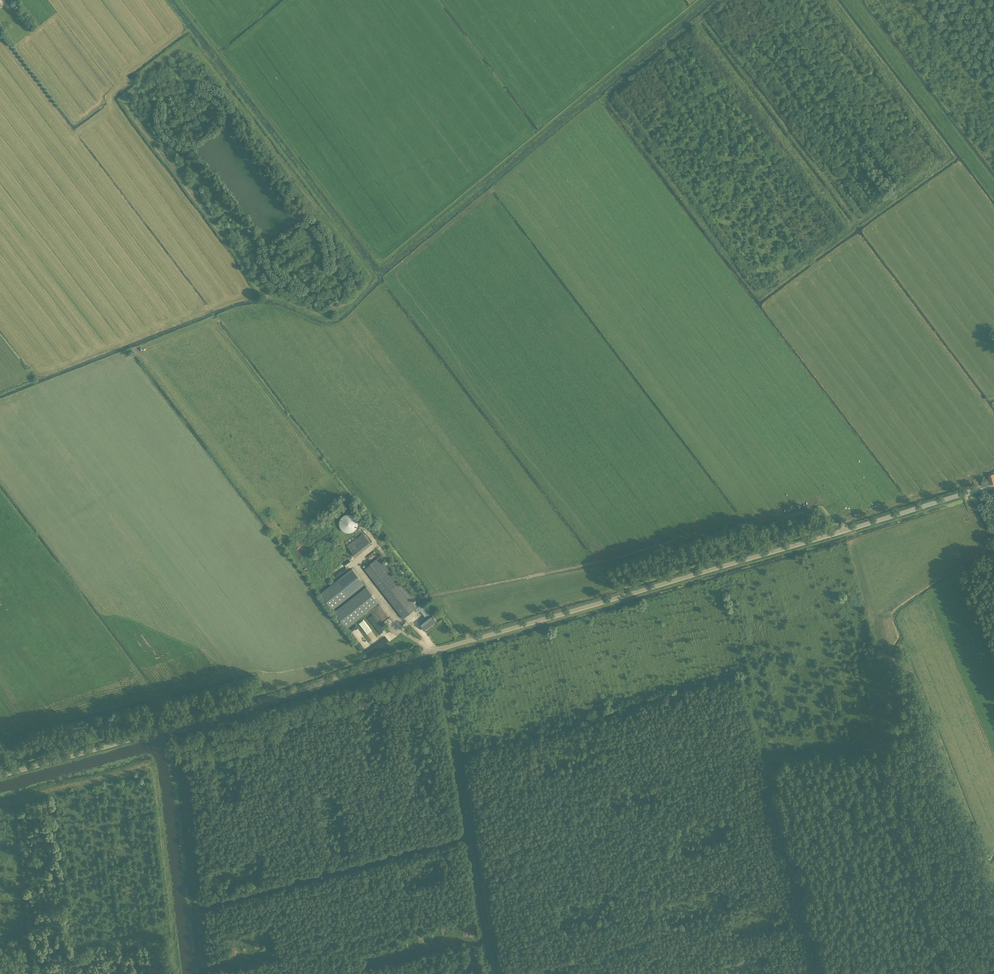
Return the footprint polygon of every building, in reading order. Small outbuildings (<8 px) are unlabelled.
[(346,514),(344,525),(354,527),(356,516),(346,514)] [(349,546),(358,555),(370,542),(361,533),(349,546)] [(379,557),(365,568),(403,618),(415,608),(418,612),(420,610),(427,619),(420,624),(424,630),(436,621),(432,615),(423,603),(418,607),(379,557)] [(352,569),(320,593),(332,609),(364,585),(352,569)] [(366,587),(334,611),(347,627),(379,603),(366,587)] [(360,630),(357,633),(363,641),(366,638),(360,630)]
